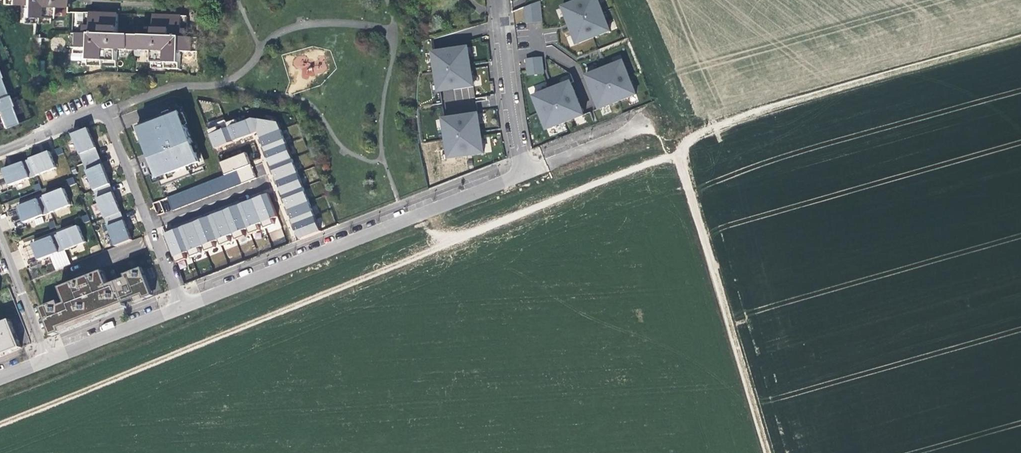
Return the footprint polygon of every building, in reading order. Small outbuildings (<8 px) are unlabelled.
[(4,3),(21,4),(20,21),(48,22),(48,5),(66,5),(66,0),(4,0),(4,3)] [(543,20),(540,0),(526,5),(527,22),(543,20)] [(578,43),(611,30),(598,0),(581,0),(563,7),(570,24),(578,43)] [(118,48),(135,48),(136,34),(118,33),(119,12),(103,12),(85,11),(85,32),(73,32),(72,46),(90,47),(90,64),(118,65),(118,48)] [(153,34),(136,34),(135,48),(153,48),(152,66),(180,66),(181,49),(198,49),(198,35),(186,35),(187,14),(170,13),(154,13),(153,34)] [(71,53),(71,59),(82,60),(83,47),(74,47),(74,53),(71,53)] [(471,68),(468,47),(433,52),(439,91),(474,85),(471,68)] [(544,73),(542,58),(527,60),(529,75),(544,73)] [(600,108),(636,93),(623,61),(602,69),(586,75),(600,108)] [(547,129),(584,114),(570,81),(548,90),(534,96),(547,129)] [(4,96),(0,97),(0,116),(0,117),(5,128),(17,123),(4,96)] [(205,170),(180,107),(138,124),(162,187),(205,170)] [(481,130),(478,114),(443,119),(449,158),(484,153),(481,130)] [(248,115),(246,116),(254,135),(259,133),(261,138),(282,130),(278,120),(248,115)] [(246,116),(227,123),(229,128),(235,142),(254,135),(246,116)] [(227,123),(209,131),(216,149),(235,142),(229,128),(227,123)] [(73,135),(84,163),(98,157),(95,149),(96,148),(95,145),(94,143),(93,144),(91,140),(93,139),(89,129),(73,135)] [(282,130),(261,138),(267,152),(288,144),(282,130)] [(288,144),(267,152),(272,167),(293,159),(288,144)] [(56,168),(50,152),(30,159),(36,175),(45,172),(56,168)] [(247,153),(222,163),(226,175),(168,198),(174,211),(234,188),(257,179),(247,153)] [(84,163),(94,191),(109,185),(110,184),(105,171),(103,171),(98,157),(84,163)] [(36,175),(30,159),(4,170),(10,185),(22,181),(36,175)] [(293,159),(272,167),(278,182),(299,173),(293,159)] [(10,185),(4,170),(0,171),(0,193),(11,189),(10,185)] [(299,173),(278,182),(284,196),(305,188),(299,173)] [(94,191),(105,219),(120,213),(121,213),(117,201),(116,202),(114,199),(116,198),(115,195),(114,193),(112,193),(109,185),(94,191)] [(305,188),(284,196),(289,210),(310,202),(305,188)] [(71,205),(64,189),(45,196),(51,212),(62,208),(71,205)] [(269,194),(254,200),(263,223),(265,228),(280,222),(269,194)] [(51,212),(45,196),(18,207),(25,223),(35,218),(51,212)] [(254,200),(240,205),(249,229),(248,229),(251,234),(265,228),(263,223),(254,200)] [(310,202),(289,210),(295,225),(316,217),(310,202)] [(240,205),(225,211),(234,234),(234,235),(236,240),(251,234),(248,229),(249,229),(240,205)] [(26,226),(25,223),(18,207),(4,212),(12,231),(26,226)] [(225,211),(210,217),(221,246),(236,240),(234,235),(234,234),(225,211)] [(105,219),(116,246),(132,240),(128,229),(126,230),(125,227),(127,226),(126,224),(125,221),(123,221),(120,213),(105,219)] [(210,217),(195,223),(204,246),(206,251),(221,246),(210,217)] [(195,223),(181,228),(190,252),(189,252),(191,257),(206,251),(204,246),(195,223)] [(85,242),(79,226),(60,233),(66,250),(78,245),(85,242)] [(181,228),(166,234),(177,263),(191,257),(189,252),(190,252),(181,228)] [(66,250),(60,233),(33,244),(39,260),(49,256),(66,250)] [(237,243),(225,247),(230,260),(241,256),(237,243)] [(40,263),(39,260),(33,244),(19,250),(26,269),(40,263)] [(126,275),(127,278),(135,299),(137,303),(154,296),(143,268),(126,275)] [(41,308),(52,336),(100,317),(126,307),(125,303),(135,299),(127,278),(109,285),(103,271),(60,288),(66,303),(60,305),(59,301),(41,308)] [(22,347),(11,319),(0,324),(0,356),(22,347)]
